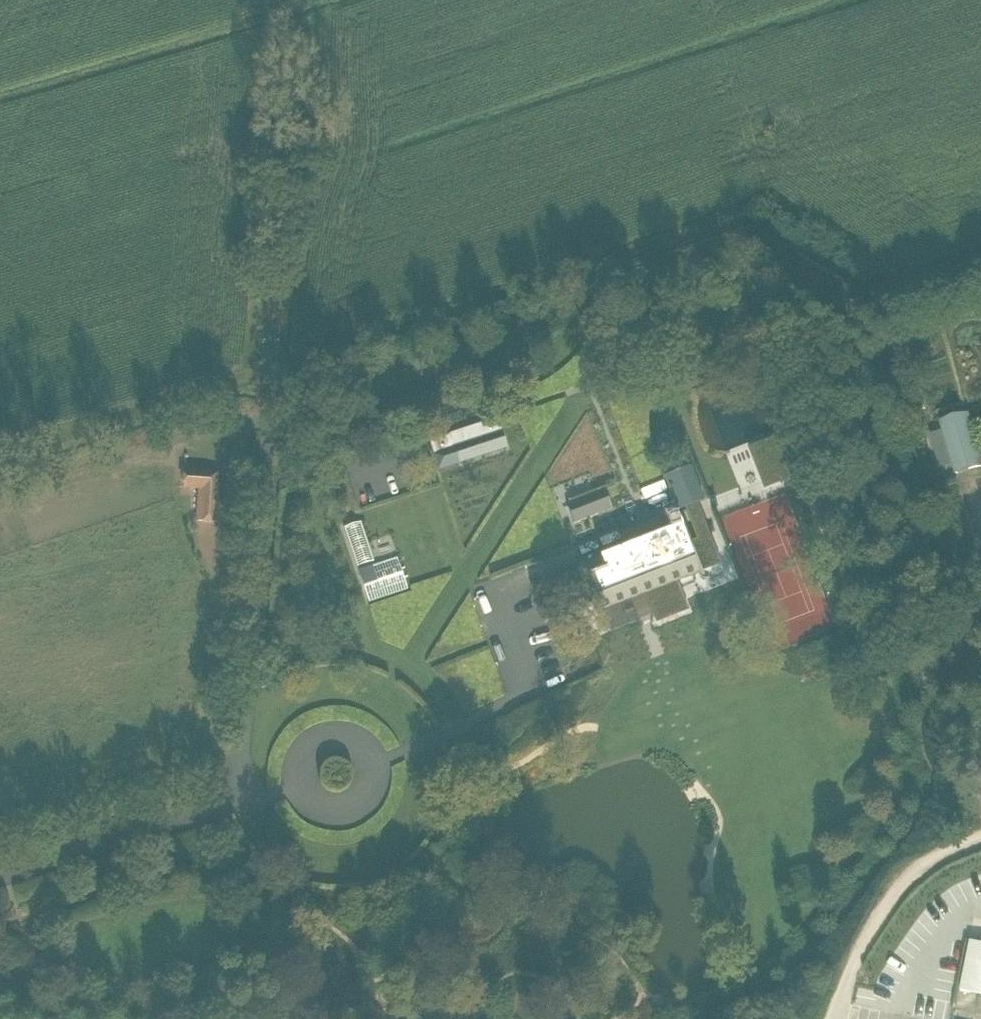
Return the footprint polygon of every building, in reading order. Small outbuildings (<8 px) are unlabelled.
[(955,473),(980,466),(980,457),(969,415),(939,421),(942,429),(927,434),(938,470),(953,465),(955,473)] [(448,434),(458,464),(508,448),(498,417),(448,434)] [(665,476),(689,467),(685,456),(661,466),(665,476)] [(663,477),(676,511),(693,505),(703,500),(691,467),(689,467),(665,476),(663,477)] [(218,486),(219,472),(184,469),(184,473),(182,473),(181,485),(183,484),(183,489),(197,490),(195,520),(219,522),(221,486),(218,486)] [(614,483),(569,499),(570,504),(567,505),(573,523),(611,509),(604,491),(616,487),(614,483)] [(357,565),(374,560),(361,521),(344,527),(357,565)] [(673,584),(700,574),(688,547),(683,549),(674,529),(610,554),(579,567),(581,572),(579,573),(591,604),(538,625),(540,630),(595,610),(597,614),(649,594),(673,584)] [(359,569),(369,601),(407,588),(397,556),(359,569)] [(677,594),(673,584),(649,594),(653,604),(677,594)] [(959,992),(980,997),(980,943),(969,941),(959,992)]
